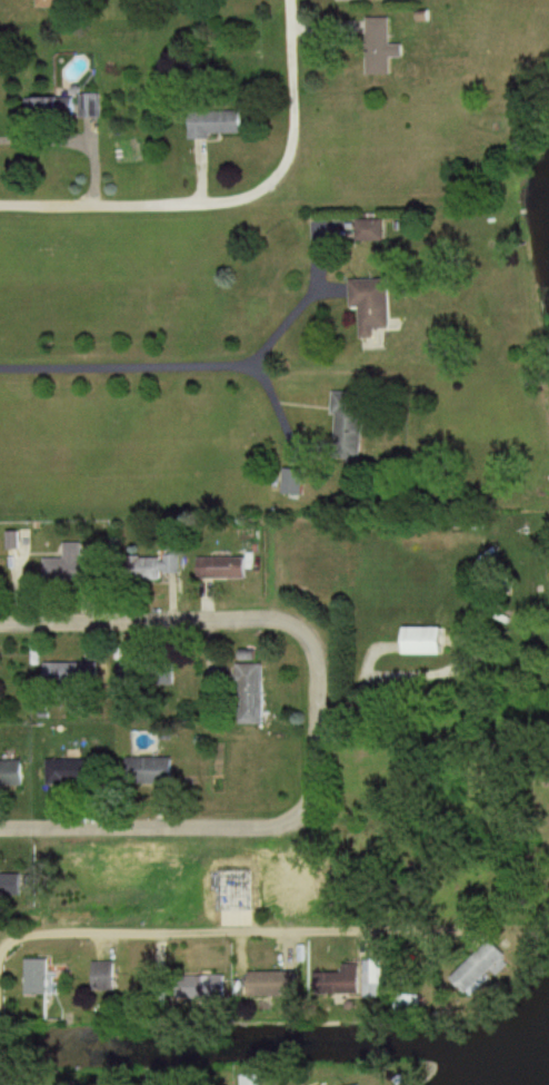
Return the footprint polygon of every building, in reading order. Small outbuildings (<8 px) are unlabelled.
[(42,9),(66,9),(66,0),(42,0),(42,9)] [(394,77),(394,19),(370,19),(370,77),(394,77)] [(31,100),(32,125),(84,123),(84,118),(102,118),(102,96),(84,96),(84,99),(31,100)] [(246,136),(246,112),(192,112),(193,137),(246,136)] [(351,243),(379,243),(379,221),(351,221),(351,243)] [(353,310),(353,341),(368,341),(369,331),(381,331),(382,282),(344,282),(343,310),(353,310)] [(326,460),(355,461),(359,393),(329,391),(326,460)] [(66,559),(45,558),(44,581),(99,581),(99,544),(66,544),(66,559)] [(151,574),(182,574),(182,556),(151,556),(151,574)] [(201,558),(201,579),(249,579),(249,558),(201,558)] [(406,628),(406,655),(448,655),(448,628),(406,628)] [(48,664),(48,684),(106,683),(106,663),(48,664)] [(267,724),(267,664),(241,664),(241,724),(267,724)] [(129,785),(179,785),(179,758),(129,758),(129,785)] [(102,760),(50,760),(50,785),(102,785),(102,760)] [(27,787),(27,761),(0,761),(0,787),(27,787)] [(0,873),(0,895),(26,895),(26,873),(0,873)] [(26,995),(49,995),(49,959),(26,959),(26,995)] [(316,973),(317,997),(383,995),(382,960),(365,961),(365,963),(345,963),(345,972),(316,973)] [(93,963),(93,990),(116,990),(116,963),(93,963)] [(251,973),(251,997),(296,997),(296,973),(251,973)] [(228,975),(194,975),(194,998),(228,998),(228,975)] [(245,1084),(264,1084),(264,1076),(245,1076),(245,1084)]
